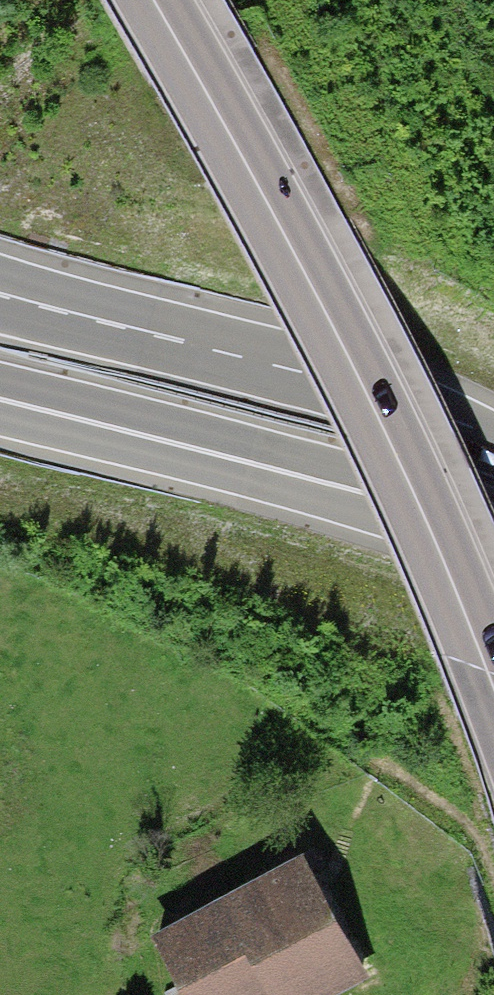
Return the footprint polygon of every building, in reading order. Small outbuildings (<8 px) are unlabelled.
[(302,854),(151,936),(183,994),(335,994),(369,976),(302,854)]
